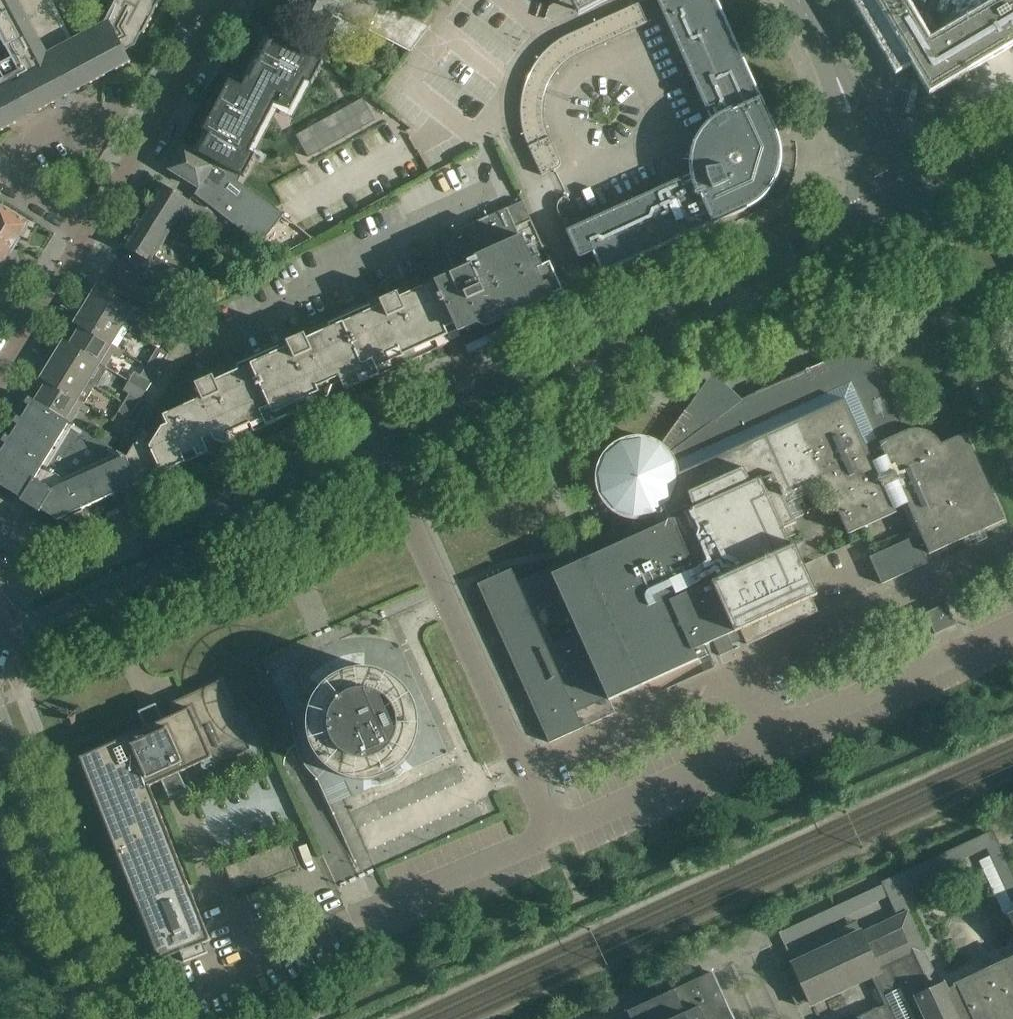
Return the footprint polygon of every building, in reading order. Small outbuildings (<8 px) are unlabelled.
[(0,129),(1,131),(16,123),(16,122),(39,110),(39,111),(54,103),(53,101),(49,92),(72,80),(77,89),(77,90),(80,89),(79,88),(90,83),(105,75),(115,69),(115,70),(131,62),(130,60),(129,61),(125,51),(135,46),(142,33),(144,34),(152,19),(151,19),(156,8),(157,8),(161,0),(116,0),(102,27),(71,44),(48,0),(0,0),(0,37),(12,60),(0,66),(0,128),(0,129)] [(288,7),(290,12),(289,13),(291,14),(296,16),(325,31),(326,29),(329,30),(327,35),(342,42),(352,21),(369,29),(370,28),(372,23),(414,47),(430,26),(383,2),(380,0),(338,0),(337,3),(331,0),(292,0),(288,7)] [(665,17),(713,125),(710,128),(707,132),(704,136),(702,140),(700,144),(698,148),(697,153),(696,158),(695,162),(695,167),(696,172),(581,223),(566,230),(577,255),(578,256),(579,257),(580,257),(581,257),(593,252),(603,274),(747,209),(751,207),(755,205),(759,202),(763,199),(767,195),(770,191),(773,187),(776,182),(778,177),(779,173),(780,169),(781,164),(782,160),(782,155),(782,150),(781,146),(780,142),(779,136),(777,131),(718,0),(657,0),(665,17)] [(573,8),(579,17),(611,0),(569,0),(573,8)] [(873,40),(874,43),(875,42),(882,55),(881,55),(883,57),(890,69),(891,71),(892,71),(899,83),(899,84),(900,86),(907,98),(908,100),(909,100),(916,112),(917,115),(917,114),(918,115),(920,113),(936,103),(936,104),(939,102),(938,102),(955,92),(955,93),(957,91),(973,81),(973,82),(976,80),(992,70),(995,76),(994,76),(996,78),(999,77),(998,77),(1012,68),(1012,0),(942,0),(941,1),(941,0),(938,1),(939,2),(932,6),(931,5),(929,7),(930,7),(922,12),(922,11),(920,12),(920,13),(913,17),(913,16),(910,18),(911,18),(904,23),(904,22),(901,23),(902,24),(895,28),(894,27),(892,29),(883,35),(876,39),(875,38),(873,40)] [(541,57),(531,71),(551,81),(555,74),(561,67),(577,55),(650,22),(640,3),(562,39),(551,46),(541,57)] [(197,152),(197,153),(245,177),(256,155),(255,154),(278,111),(293,119),(311,84),(312,85),(323,63),(324,63),(270,35),(269,36),(266,43),(262,41),(255,55),(259,58),(255,66),(250,64),(243,78),(247,80),(246,83),(243,88),(234,83),(233,84),(229,92),(227,90),(226,90),(210,120),(214,122),(210,129),(209,130),(205,128),(199,140),(198,142),(202,144),(199,151),(198,151),(197,152)] [(526,81),(525,83),(547,89),(547,88),(550,82),(551,81),(531,71),(529,74),(526,81)] [(522,95),(544,99),(545,94),(547,89),(525,83),(524,88),(522,95)] [(521,103),(520,108),(543,108),(543,106),(544,100),(544,99),(522,95),(521,103)] [(370,103),(363,107),(370,118),(376,114),(370,103)] [(363,107),(357,111),(363,122),(370,118),(363,107)] [(520,108),(520,110),(521,117),(521,121),(544,118),(543,112),(543,108),(520,108)] [(357,111),(350,114),(356,125),(363,122),(357,111)] [(350,114),(344,118),(350,129),(356,125),(350,114)] [(376,114),(370,118),(376,129),(382,125),(376,114)] [(344,118),(337,122),(343,133),(350,129),(344,118)] [(370,118),(363,122),(369,133),(376,129),(370,118)] [(544,118),(521,121),(521,124),(523,132),(524,134),(546,127),(545,125),(544,119),(544,118)] [(337,122),(330,126),(336,137),(343,133),(337,122)] [(363,122),(356,125),(362,136),(369,133),(363,122)] [(356,125),(350,129),(356,140),(362,136),(356,125)] [(330,126),(324,129),(330,140),(336,137),(330,126)] [(546,127),(524,134),(525,139),(528,145),(528,146),(549,136),(547,131),(546,127)] [(324,129),(317,133),(323,144),(330,140),(324,129)] [(350,129),(343,133),(349,144),(356,140),(350,129)] [(317,133),(310,137),(316,148),(323,144),(317,133)] [(343,133),(336,137),(342,148),(349,144),(343,133)] [(549,136),(528,146),(541,175),(556,169),(558,167),(559,166),(560,164),(560,161),(560,159),(549,136)] [(310,137),(303,140),(310,151),(316,148),(310,137)] [(336,137),(330,140),(336,151),(342,148),(336,137)] [(330,140),(323,144),(329,155),(336,151),(330,140)] [(323,144),(316,148),(323,159),(329,155),(323,144)] [(184,145),(184,146),(169,170),(199,188),(195,195),(276,260),(313,239),(304,232),(300,229),(272,207),(215,164),(184,145)] [(316,148),(310,151),(316,162),(323,159),(316,148)] [(160,184),(141,214),(171,232),(178,220),(203,235),(217,218),(192,198),(189,202),(160,184)] [(439,238),(453,270),(437,277),(461,329),(462,331),(477,324),(482,326),(487,337),(501,330),(504,338),(525,328),(527,331),(549,321),(548,318),(569,308),(562,292),(564,292),(550,263),(546,264),(539,250),(544,248),(523,201),(439,238)] [(20,236),(24,236),(28,229),(26,226),(28,223),(0,206),(0,237),(14,245),(20,236)] [(155,256),(171,232),(141,214),(123,245),(147,260),(138,273),(175,296),(187,276),(155,256)] [(1,267),(2,265),(6,265),(10,258),(9,254),(14,245),(0,237),(0,267),(1,267)] [(210,281),(217,292),(233,281),(226,271),(210,281)] [(380,298),(382,302),(345,320),(371,379),(446,345),(449,337),(448,335),(461,329),(437,277),(401,294),(399,290),(380,298)] [(125,322),(134,308),(98,285),(86,305),(129,331),(132,325),(125,322)] [(118,348),(129,331),(86,305),(75,323),(122,352),(123,351),(118,348)] [(289,347),(252,364),(278,421),(329,398),(333,387),(331,383),(340,378),(345,391),(371,379),(345,320),(307,339),(305,334),(287,342),(289,347)] [(122,352),(75,323),(74,324),(79,327),(69,344),(64,340),(64,341),(106,368),(114,355),(119,358),(122,352)] [(180,336),(169,329),(163,339),(174,345),(180,336)] [(95,386),(106,368),(64,341),(52,360),(95,386)] [(814,491),(827,486),(849,534),(863,527),(896,512),(895,510),(907,505),(922,538),(917,540),(916,536),(877,554),(869,557),(882,584),(928,563),(925,556),(929,554),(1005,520),(965,433),(943,443),(942,441),(939,437),(936,434),(932,431),(928,429),(924,428),(919,428),(914,428),(910,429),(906,431),(905,431),(866,344),(739,401),(738,402),(727,413),(741,441),(766,430),(782,464),(798,457),(814,491)] [(146,367),(157,374),(162,364),(151,358),(146,367)] [(95,386),(52,360),(41,378),(89,408),(89,407),(84,404),(95,386)] [(252,364),(215,380),(213,376),(195,384),(202,398),(159,417),(149,435),(143,431),(126,458),(139,484),(209,452),(203,440),(212,436),(214,441),(225,445),(278,421),(252,364)] [(151,383),(157,374),(146,367),(140,376),(151,383)] [(89,408),(41,378),(40,379),(46,382),(35,400),(32,398),(31,398),(70,423),(78,409),(85,413),(89,408)] [(792,548),(784,529),(797,524),(788,503),(814,491),(798,457),(782,464),(766,430),(741,441),(727,413),(738,402),(737,400),(722,386),(692,419),(684,413),(661,444),(655,441),(649,439),(643,437),(641,437),(631,437),(624,439),(617,443),(610,448),(605,453),(603,455),(599,464),(597,473),(596,476),(597,485),(599,494),(600,497),(606,505),(612,511),(615,513),(615,512),(620,515),(607,549),(554,574),(551,567),(518,582),(512,569),(478,584),(546,737),(549,743),(583,728),(576,712),(608,698),(609,700),(710,655),(706,645),(713,642),(720,656),(734,650),(727,635),(740,630),(747,645),(819,612),(813,598),(818,596),(796,546),(792,548)] [(123,404),(134,410),(140,401),(129,395),(123,404)] [(126,458),(111,448),(100,442),(70,423),(29,398),(0,445),(0,485),(58,520),(139,484),(126,458)] [(129,420),(134,410),(123,404),(118,413),(129,420)] [(100,442),(111,448),(117,439),(106,432),(100,442)] [(955,625),(946,604),(925,613),(935,635),(955,625)] [(318,693),(315,698),(312,705),(310,710),(309,715),(308,720),(308,725),(308,730),(309,734),(310,739),(311,744),(313,749),(317,756),(320,760),(322,763),(325,765),(328,768),(331,771),(335,773),(338,775),(342,776),(346,778),(352,780),(359,781),(362,781),(366,781),(371,780),(375,780),(379,779),(380,782),(384,781),(388,780),(392,778),(396,775),(394,772),(397,770),(401,767),(404,764),(407,761),(409,758),(411,754),(413,751),(415,747),(417,744),(418,740),(419,736),(419,732),(420,728),(420,724),(419,720),(419,716),(418,712),(417,708),(416,705),(414,701),(412,697),(410,694),(408,691),(405,688),(402,685),(399,682),(393,678),(390,676),(383,673),(373,670),(368,669),(362,669),(356,669),(350,670),(345,672),(339,674),(334,677),(330,680),(325,684),(321,688),(318,693)] [(139,712),(146,728),(81,758),(138,906),(160,962),(180,954),(184,964),(208,955),(204,944),(210,942),(189,886),(150,787),(162,781),(169,797),(187,789),(180,773),(209,760),(211,766),(248,749),(249,750),(250,749),(237,719),(241,717),(238,711),(234,713),(220,681),(167,705),(172,717),(164,720),(157,704),(139,712)] [(344,838),(324,844),(336,882),(356,876),(344,838)] [(300,867),(298,862),(292,847),(290,842),(225,868),(235,893),(300,867)] [(954,985),(955,987),(945,991),(943,985),(937,987),(920,951),(924,949),(907,913),(862,934),(861,932),(794,963),(792,965),(794,968),(782,974),(797,1006),(809,1001),(811,1004),(871,976),(884,1005),(854,1018),(1012,1018),(1012,958),(954,985)] [(791,927),(779,933),(785,945),(797,939),(791,927)] [(626,1013),(629,1018),(733,1018),(711,973),(626,1013)]
